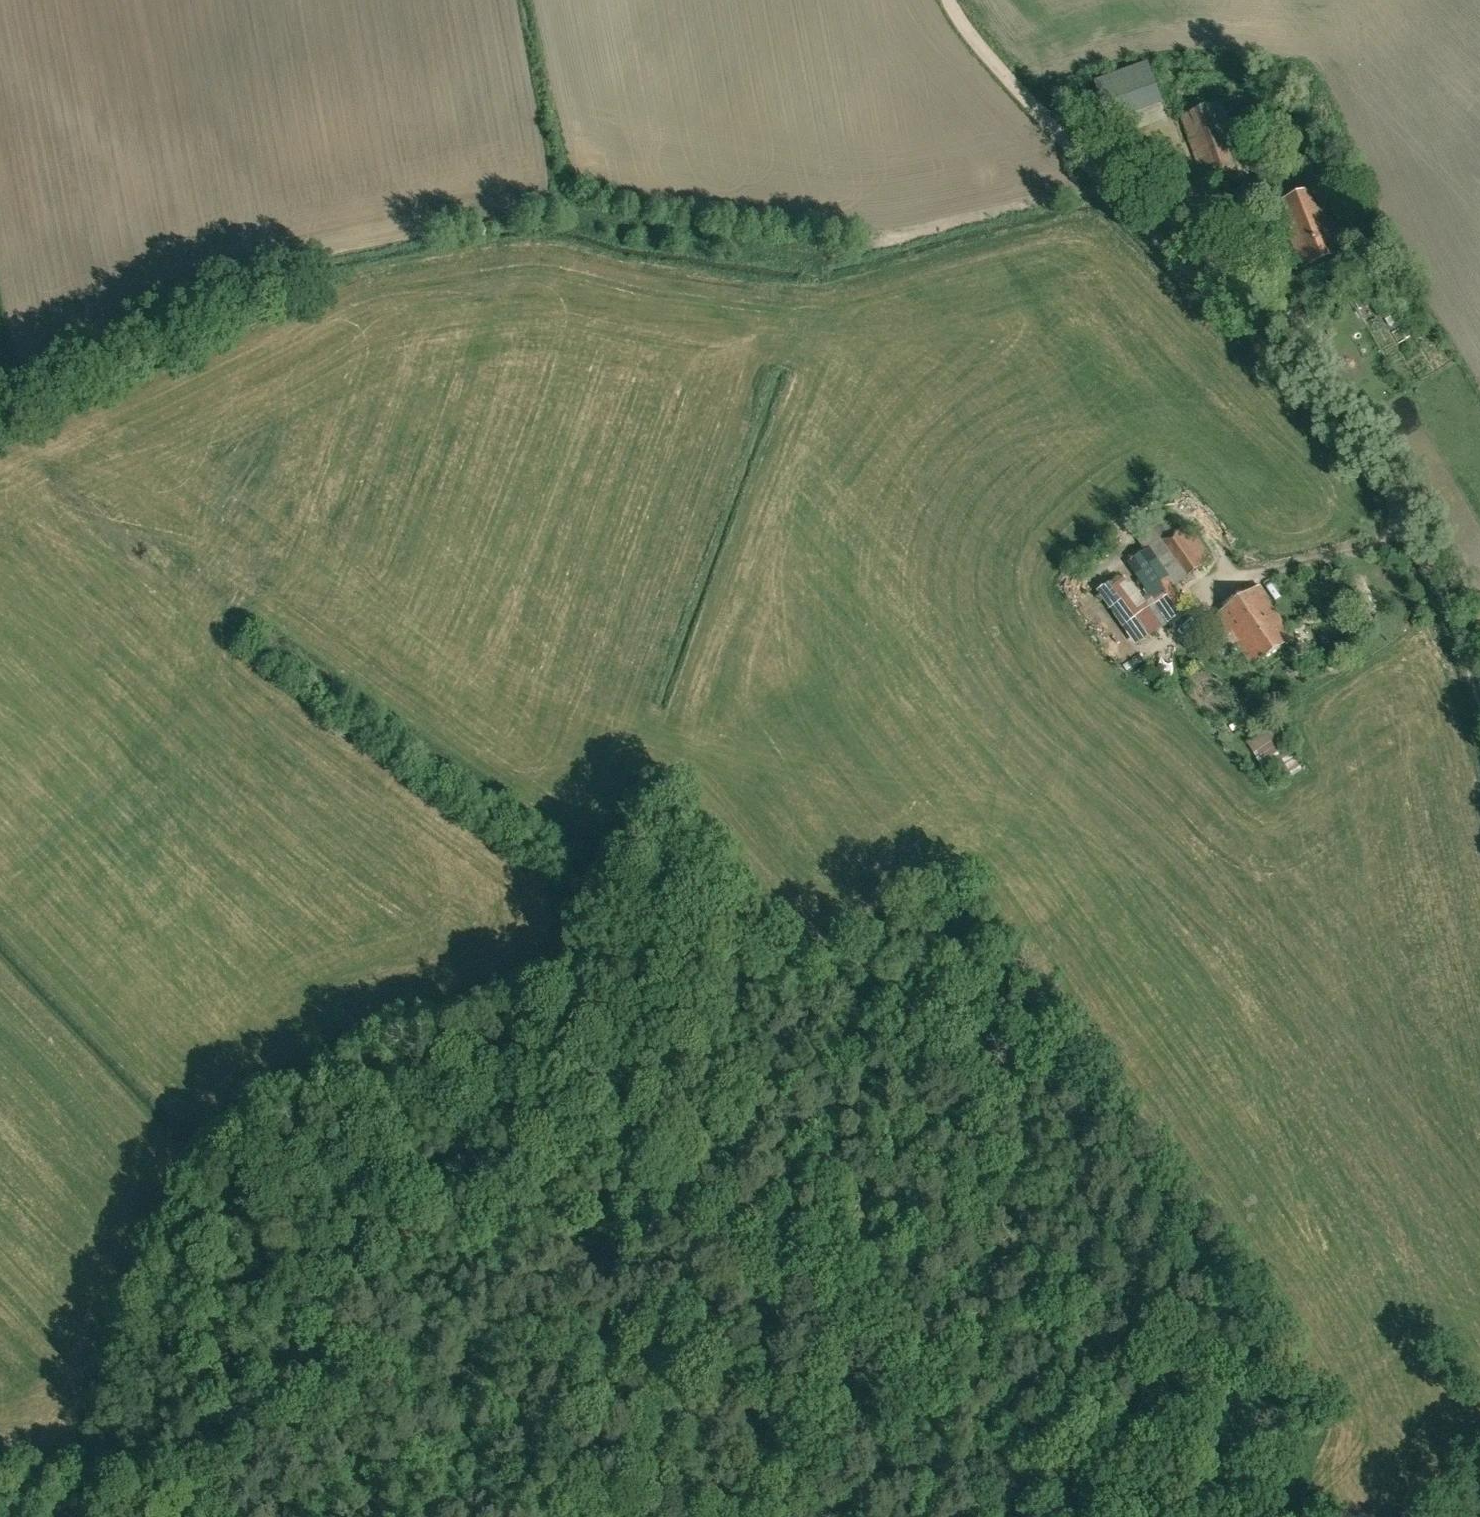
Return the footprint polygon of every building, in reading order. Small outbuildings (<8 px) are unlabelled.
[(1181,115),(1209,191),(1250,176),(1222,100),(1181,115)] [(1117,155),(1112,160),(1117,166),(1122,160),(1117,155)] [(1345,249),(1320,185),(1277,202),(1302,266),(1345,249)] [(1168,514),(1136,536),(1147,551),(1178,528),(1168,514)] [(1187,524),(1147,551),(1174,585),(1212,559),(1187,524)] [(1148,595),(1153,601),(1155,601),(1169,621),(1189,607),(1174,585),(1172,586),(1168,580),(1148,595)] [(1120,581),(1104,592),(1141,642),(1169,622),(1169,621),(1155,601),(1153,601),(1140,608),(1120,581)] [(1256,664),(1294,638),(1259,585),(1220,611),(1256,664)] [(1230,633),(1220,640),(1230,654),(1239,649),(1230,633)] [(1281,758),(1266,731),(1247,741),(1263,767),(1281,758)] [(1292,761),(1298,774),(1309,769),(1303,756),(1292,761)]
